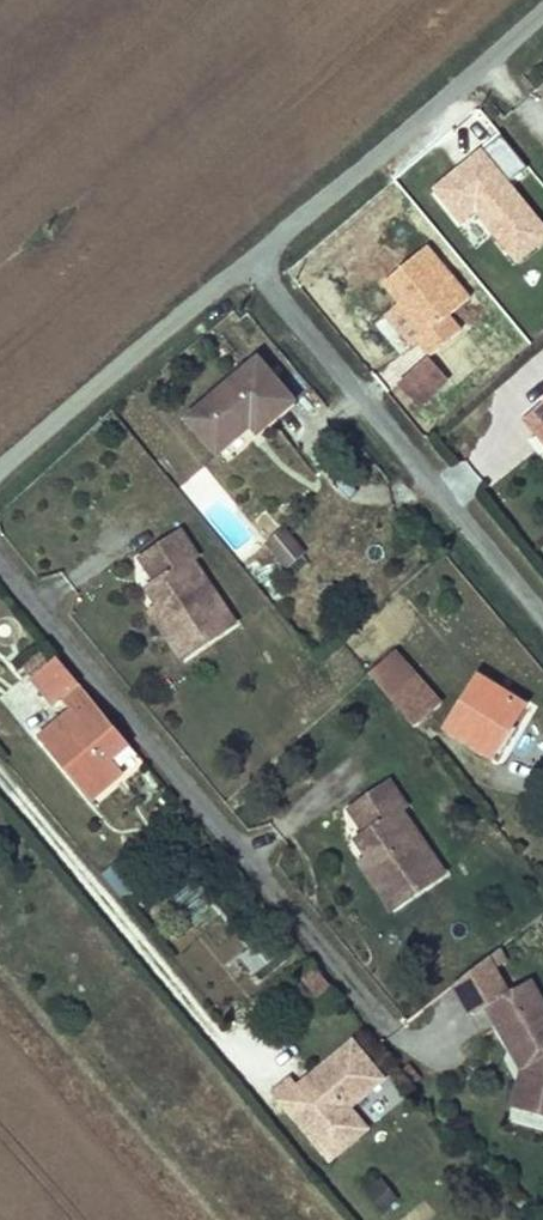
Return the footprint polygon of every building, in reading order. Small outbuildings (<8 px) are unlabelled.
[(510,182),(528,169),(504,136),(433,187),(466,233),(483,221),(514,264),(542,243),(542,227),(510,182)] [(459,311),(479,291),(433,240),(390,276),(429,324),(422,331),(440,354),(472,328),(459,311)] [(428,359),(397,389),(420,412),(450,381),(428,359)] [(268,438),(303,410),(263,368),(197,422),(226,457),(261,431),(268,438)] [(529,414),(542,429),(542,402),(529,414)] [(301,564),(317,552),(300,532),(285,545),(301,564)] [(199,567),(205,562),(186,537),(146,563),(163,589),(152,597),(192,662),(240,629),(199,567)] [(376,676),(423,734),(450,711),(403,658),(376,676)] [(140,750),(67,659),(41,679),(66,709),(77,703),(85,713),(51,744),(103,802),(136,775),(125,763),(140,750)] [(519,740),(532,716),(485,687),(456,733),(494,758),(509,734),(519,740)] [(410,826),(415,823),(397,795),(355,824),(371,850),(362,858),(404,917),(450,886),(410,826)] [(270,978),(297,955),(284,938),(255,961),(270,978)] [(348,1003),(321,970),(308,981),(335,1014),(348,1003)] [(537,989),(494,1014),(533,1084),(524,1118),(542,1123),(542,1000),(537,989)] [(406,1088),(374,1050),(317,1097),(311,1089),(294,1102),(299,1109),(351,1171),(390,1139),(372,1117),(406,1088)]
